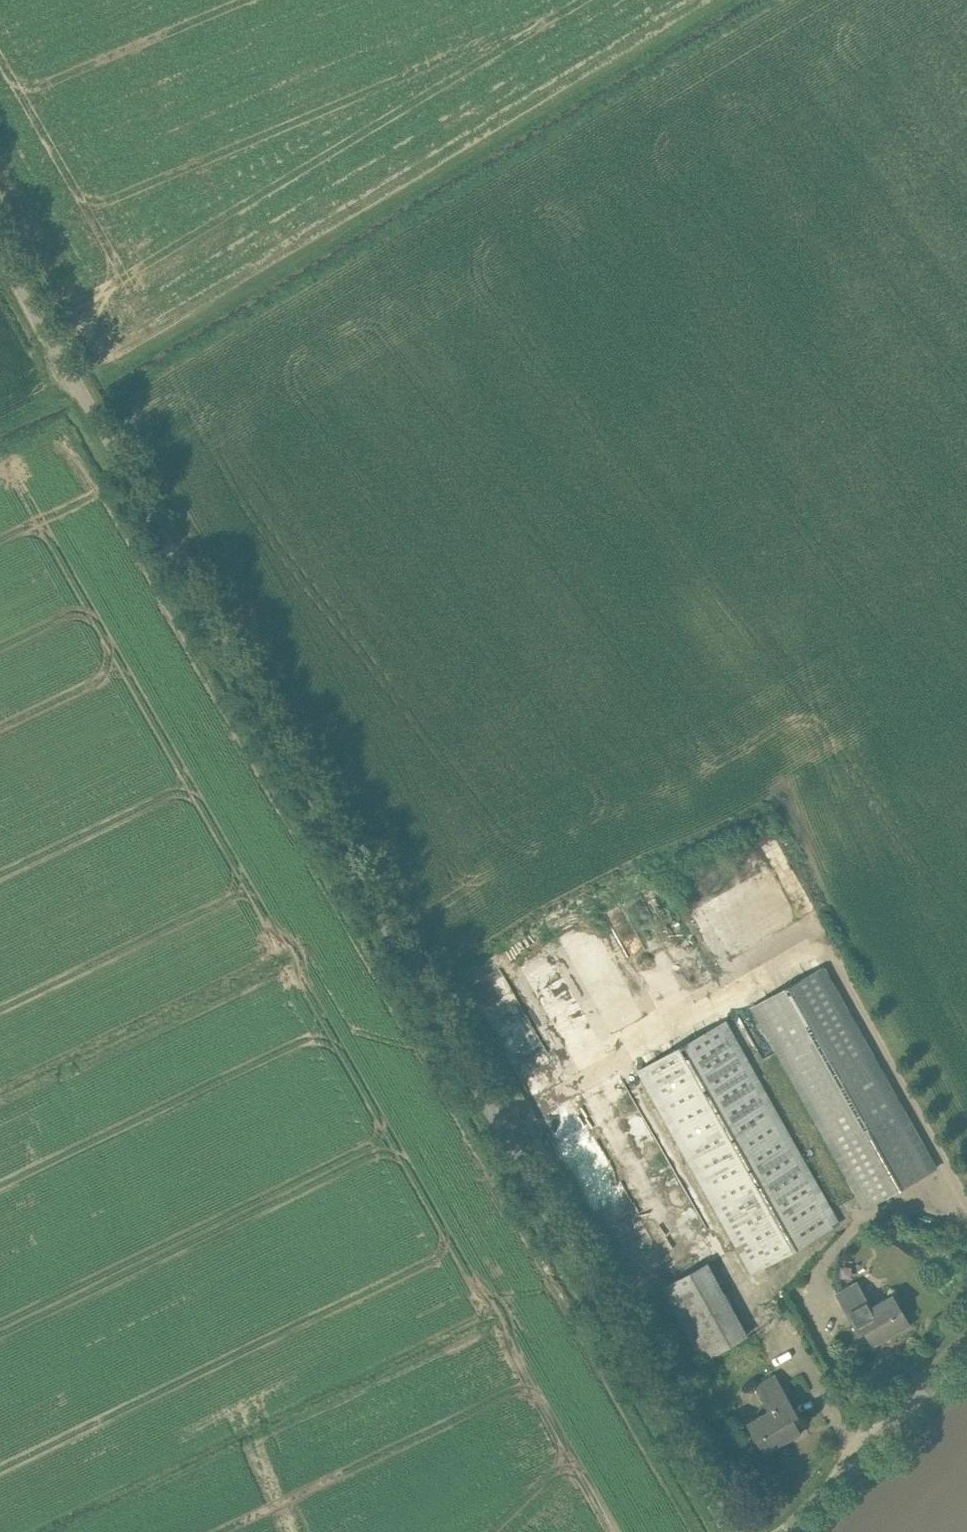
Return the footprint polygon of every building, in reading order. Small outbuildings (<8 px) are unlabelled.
[(823,966),(751,1006),(864,1208),(936,1168),(823,966)] [(838,1222),(726,1021),(638,1070),(751,1272),(838,1222)] [(662,1288),(702,1360),(720,1350),(745,1336),(706,1264),(680,1279),(662,1288)] [(836,1293),(849,1317),(859,1334),(864,1331),(872,1346),(885,1339),(883,1337),(888,1334),(890,1336),(910,1325),(893,1294),(871,1307),(857,1281),(836,1293)] [(769,1327),(764,1317),(782,1309),(778,1300),(757,1309),(762,1320),(745,1327),(749,1335),(769,1327)] [(775,1374),(754,1386),(768,1411),(746,1423),(763,1454),(801,1433),(801,1432),(798,1433),(796,1428),(798,1427),(793,1418),(798,1415),(775,1374)]
